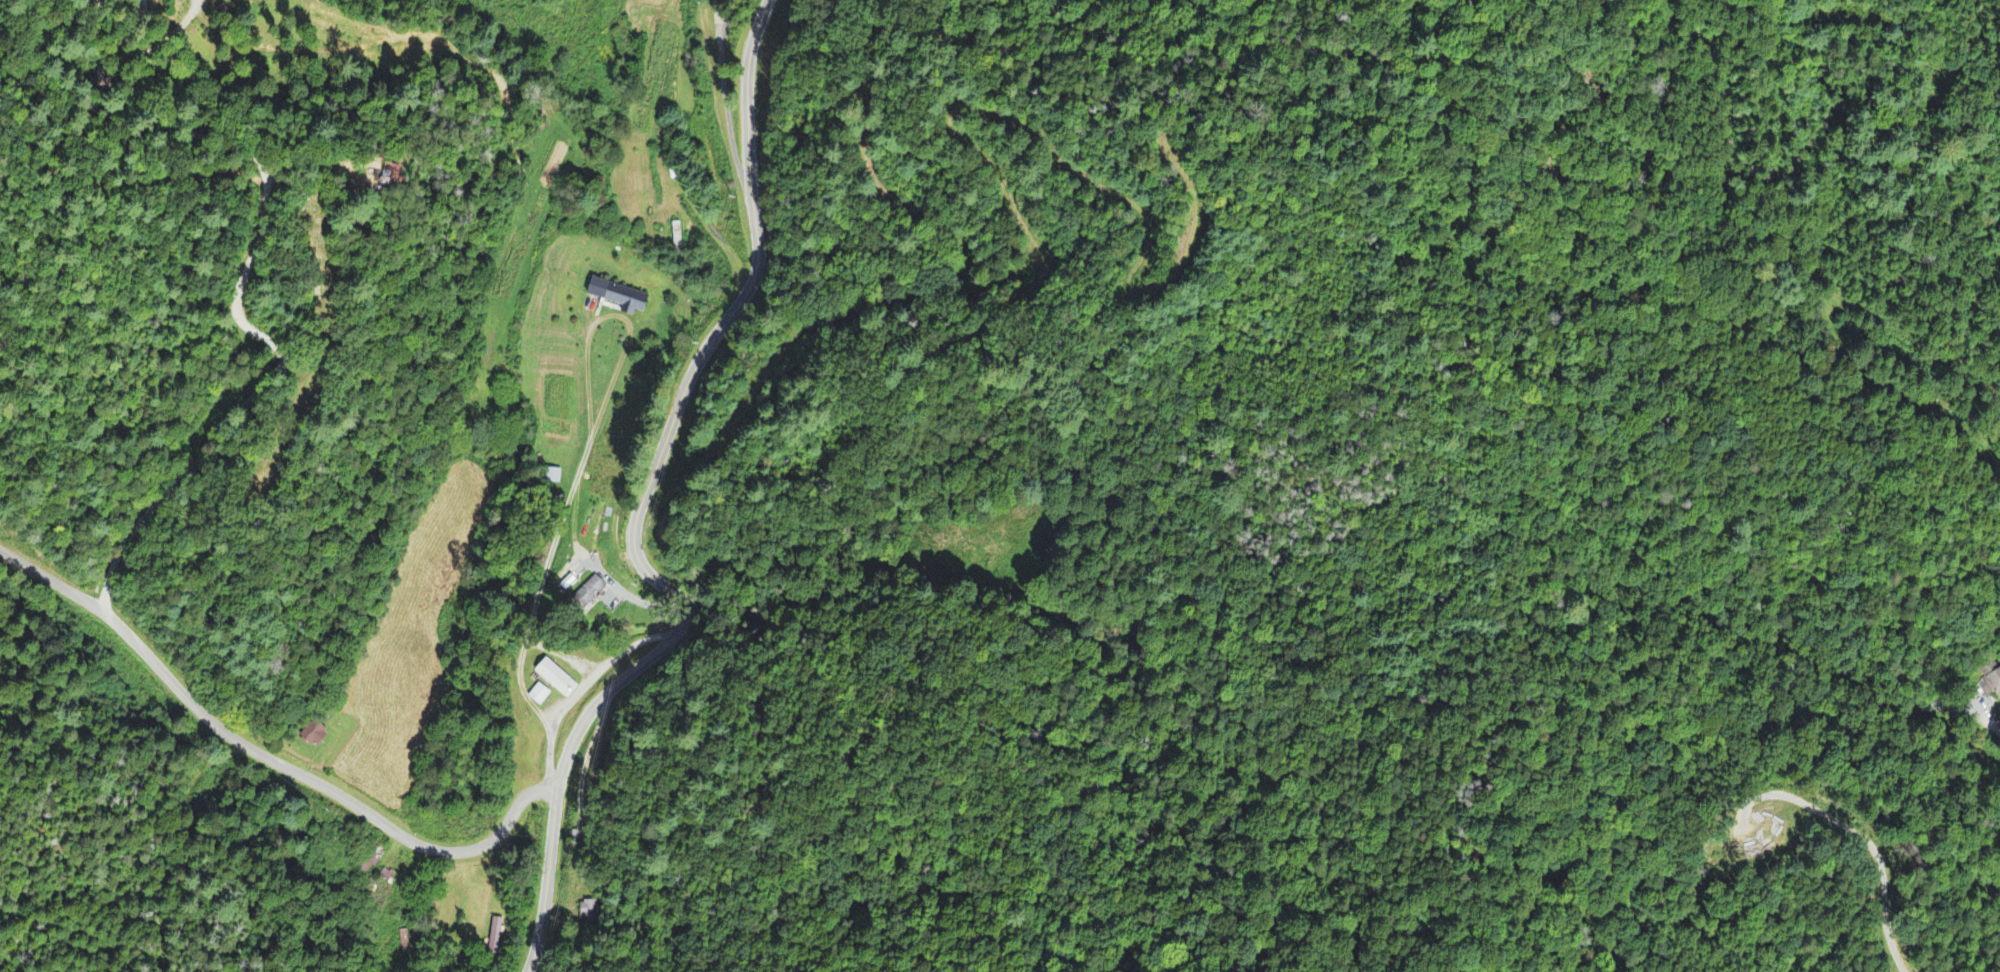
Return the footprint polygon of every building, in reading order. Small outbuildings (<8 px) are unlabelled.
[(635,319),(636,314),(645,316),(650,296),(593,281),(588,299),(624,308),(622,315),(635,319)] [(545,485),(561,485),(562,472),(546,471),(545,485)] [(573,601),(586,613),(609,589),(596,576),(573,601)] [(567,702),(579,688),(548,660),(536,673),(567,702)] [(1999,701),(1999,670),(1985,679),(1998,701),(1999,701)] [(529,699),(542,708),(552,695),(540,685),(529,699)] [(316,751),(330,734),(314,721),(300,738),(316,751)] [(504,922),(492,921),(490,954),(502,954),(504,922)]
